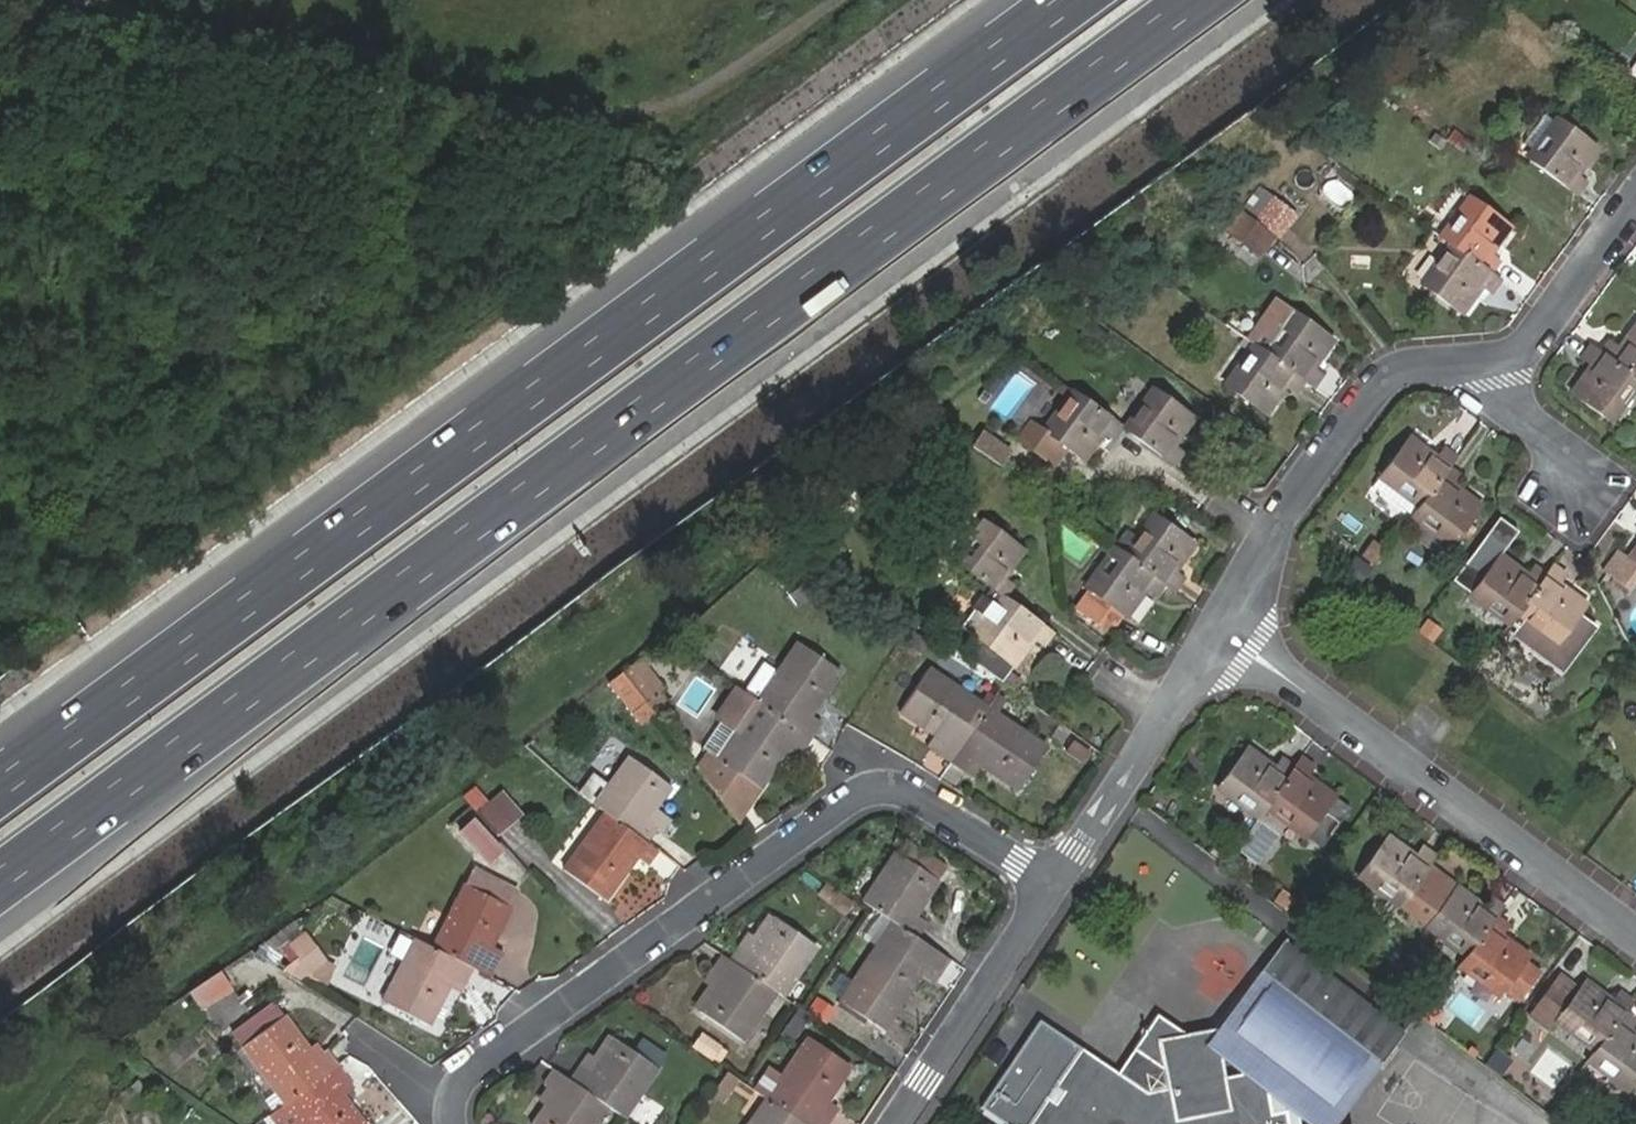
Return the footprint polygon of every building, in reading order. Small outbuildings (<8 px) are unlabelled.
[(1553,118),(1523,159),(1574,197),(1584,181),(1576,175),(1595,149),(1553,118)] [(1275,188),(1259,211),(1281,228),(1298,205),(1275,188)] [(1469,198),(1440,235),(1451,242),(1490,272),(1498,261),(1489,255),(1509,227),(1469,198)] [(1273,229),(1242,205),(1228,224),(1259,248),(1273,229)] [(1488,294),(1500,279),(1490,272),(1451,242),(1419,286),(1459,313),(1479,287),(1488,294)] [(1277,301),(1247,339),(1253,344),(1262,350),(1291,312),(1277,301)] [(1303,381),(1312,388),(1322,375),(1312,367),(1331,343),(1291,312),(1262,350),(1303,381)] [(1619,349),(1609,342),(1599,353),(1635,381),(1635,326),(1619,349)] [(1262,350),(1253,344),(1222,386),(1264,416),(1285,389),(1292,394),(1303,381),(1262,350)] [(1590,347),(1580,360),(1589,367),(1569,395),(1610,425),(1635,389),(1635,381),(1599,353),(1590,347)] [(1122,428),(1170,465),(1180,452),(1174,447),(1193,420),(1151,389),(1122,428)] [(1122,428),(1073,391),(1040,434),(1030,427),(1021,440),(1053,464),(1062,449),(1081,462),(1101,437),(1111,443),(1122,428)] [(1021,440),(1030,427),(1025,423),(1016,436),(1021,440)] [(978,431),(968,444),(995,464),(1005,450),(990,439),(978,431)] [(1445,467),(1453,457),(1440,448),(1432,457),(1404,438),(1376,475),(1417,506),(1445,467)] [(1417,506),(1410,516),(1450,546),(1476,510),(1448,487),(1457,476),(1445,467),(1417,506)] [(1054,491),(1043,483),(1039,487),(1051,496),(1054,491)] [(1163,583),(1173,590),(1181,578),(1171,571),(1191,542),(1152,515),(1122,554),(1163,583)] [(1450,581),(1469,595),(1497,555),(1515,532),(1496,518),(1450,581)] [(983,521),(952,562),(987,587),(1002,598),(1011,585),(1002,578),(1023,550),(983,521)] [(1113,548),(1102,540),(1097,547),(1108,556),(1113,548)] [(1624,560),(1635,569),(1635,545),(1624,560)] [(1113,548),(1108,556),(1084,588),(1087,590),(1073,608),(1106,634),(1121,615),(1124,617),(1144,590),(1153,596),(1163,583),(1122,554),(1113,548)] [(1356,555),(1344,574),(1361,585),(1372,566),(1356,555)] [(1469,595),(1508,624),(1516,614),(1545,573),(1532,564),(1524,574),(1497,555),(1469,595)] [(1564,573),(1552,564),(1545,573),(1516,614),(1525,620),(1557,643),(1583,609),(1586,605),(1557,582),(1564,573)] [(815,593),(806,581),(787,595),(795,607),(815,593)] [(1040,648),(1051,633),(1002,598),(987,587),(981,596),(995,607),(972,638),(1012,669),(1032,642),(1040,648)] [(995,607),(981,596),(979,595),(970,606),(972,608),(958,627),(972,638),(995,607)] [(1557,643),(1525,620),(1513,636),(1562,671),(1599,622),(1583,609),(1557,643)] [(912,634),(904,645),(918,656),(927,643),(912,634)] [(797,645),(757,702),(808,737),(817,723),(809,717),(839,674),(797,645)] [(952,761),(987,709),(927,670),(900,712),(934,734),(927,745),(952,761)] [(737,732),(703,782),(733,823),(757,787),(760,789),(776,766),(784,755),(789,746),(798,751),(808,737),(757,702),(736,689),(723,709),(743,723),(737,732)] [(657,695),(644,705),(653,717),(665,709),(657,695)] [(653,717),(644,705),(633,714),(641,725),(653,717)] [(716,718),(737,732),(743,723),(723,709),(716,718)] [(1046,748),(987,709),(952,761),(976,778),(983,767),(1018,790),(1046,748)] [(1071,741),(1064,753),(1080,764),(1087,752),(1071,741)] [(793,760),(798,751),(789,746),(784,755),(793,760)] [(1265,809),(1294,768),(1281,758),(1275,767),(1246,748),(1218,788),(1258,818),(1265,809)] [(784,755),(776,766),(784,772),(793,760),(784,755)] [(627,758),(593,805),(605,814),(646,845),(666,816),(655,809),(669,789),(627,758)] [(1313,769),(1300,759),(1294,768),(1265,809),(1304,837),(1333,796),(1308,777),(1313,769)] [(646,845),(605,814),(563,872),(605,901),(635,860),(646,866),(656,852),(646,845)] [(498,815),(487,823),(496,834),(507,827),(498,815)] [(491,863),(507,846),(473,816),(457,833),(491,863)] [(1427,867),(1434,856),(1420,846),(1414,855),(1387,835),(1359,875),(1399,907),(1427,867)] [(650,864),(671,876),(678,864),(657,852),(650,864)] [(893,854),(861,902),(868,907),(892,923),(914,938),(925,922),(915,915),(937,882),(893,854)] [(1496,916),(1503,906),(1489,897),(1483,906),(1427,867),(1399,907),(1466,956),(1496,916)] [(847,916),(855,903),(824,885),(817,898),(847,916)] [(431,949),(471,969),(488,978),(497,962),(486,956),(510,911),(464,887),(431,949)] [(776,993),(782,997),(816,950),(767,916),(752,937),(748,934),(729,961),(776,993)] [(1496,916),(1466,956),(1459,966),(1499,995),(1504,990),(1517,1000),(1536,974),(1523,964),(1528,957),(1502,936),(1509,926),(1496,916)] [(936,977),(947,961),(914,938),(892,923),(852,980),(837,1004),(880,1034),(919,976),(924,968),(936,977)] [(1358,925),(1348,939),(1361,948),(1371,935),(1358,925)] [(1270,975),(1389,1065),(1415,1031),(1425,1017),(1306,926),(1300,934),(1293,944),(1270,975)] [(1207,940),(1191,966),(1205,975),(1195,989),(1215,1002),(1224,988),(1241,999),(1258,973),(1207,940)] [(431,949),(415,941),(383,1001),(431,1025),(454,981),(463,984),(471,969),(431,949)] [(317,945),(288,967),(300,982),(329,961),(317,945)] [(729,961),(723,956),(704,984),(710,987),(695,1008),(743,1040),(776,993),(729,961)] [(931,985),(936,977),(924,968),(919,976),(931,985)] [(1623,1012),(1630,1002),(1618,993),(1611,1002),(1584,983),(1579,990),(1553,969),(1524,1010),(1550,1030),(1557,1022),(1595,1050),(1623,1012)] [(202,1011),(234,990),(221,971),(189,992),(202,1011)] [(1389,1065),(1270,975),(1215,1050),(1250,1076),(1260,1075),(1261,1084),(1315,1123),(1346,1123),(1389,1065)] [(255,992),(220,1018),(226,1028),(261,1001),(255,992)] [(818,1002),(811,1012),(824,1021),(831,1011),(818,1002)] [(233,1034),(244,1049),(284,1017),(274,1003),(233,1034)] [(1595,1050),(1588,1059),(1635,1096),(1635,1033),(1631,1030),(1635,1023),(1635,1022),(1623,1012),(1595,1050)] [(244,1049),(284,1104),(336,1067),(326,1052),(315,1059),(284,1017),(244,1049)] [(1045,1098),(1026,1123),(1284,1123),(1283,1116),(1266,1118),(1261,1084),(1260,1075),(1250,1076),(1220,1081),(1215,1050),(1212,1032),(1185,1036),(1156,1018),(1133,1051),(1164,1072),(1167,1090),(1148,1093),(1117,1072),(1081,1047),(1054,1085),(1062,1091),(1053,1104),(1045,1098)] [(1054,1085),(1081,1047),(1041,1019),(979,1105),(1006,1123),(1026,1123),(1045,1098),(1054,1085)] [(700,1036),(694,1052),(719,1061),(725,1045),(700,1036)] [(605,1106),(622,1118),(655,1071),(607,1037),(592,1057),(589,1055),(570,1083),(605,1106)] [(767,1098),(806,1123),(828,1123),(839,1107),(829,1101),(851,1069),(807,1040),(767,1098)] [(1133,1051),(1117,1072),(1148,1093),(1167,1090),(1164,1072),(1133,1051)] [(270,1115),(276,1123),(362,1123),(341,1095),(336,1088),(346,1081),(336,1067),(284,1104),(270,1115)] [(720,1106),(739,1078),(727,1070),(708,1100),(720,1106)] [(152,1071),(125,1093),(130,1100),(158,1079),(152,1071)] [(570,1083),(556,1074),(536,1102),(544,1107),(533,1123),(592,1123),(605,1106),(570,1083)] [(351,1087),(346,1081),(336,1088),(341,1095),(351,1087)] [(1054,1085),(1045,1098),(1053,1104),(1062,1091),(1054,1085)] [(767,1098),(750,1123),(806,1123),(767,1098)]
